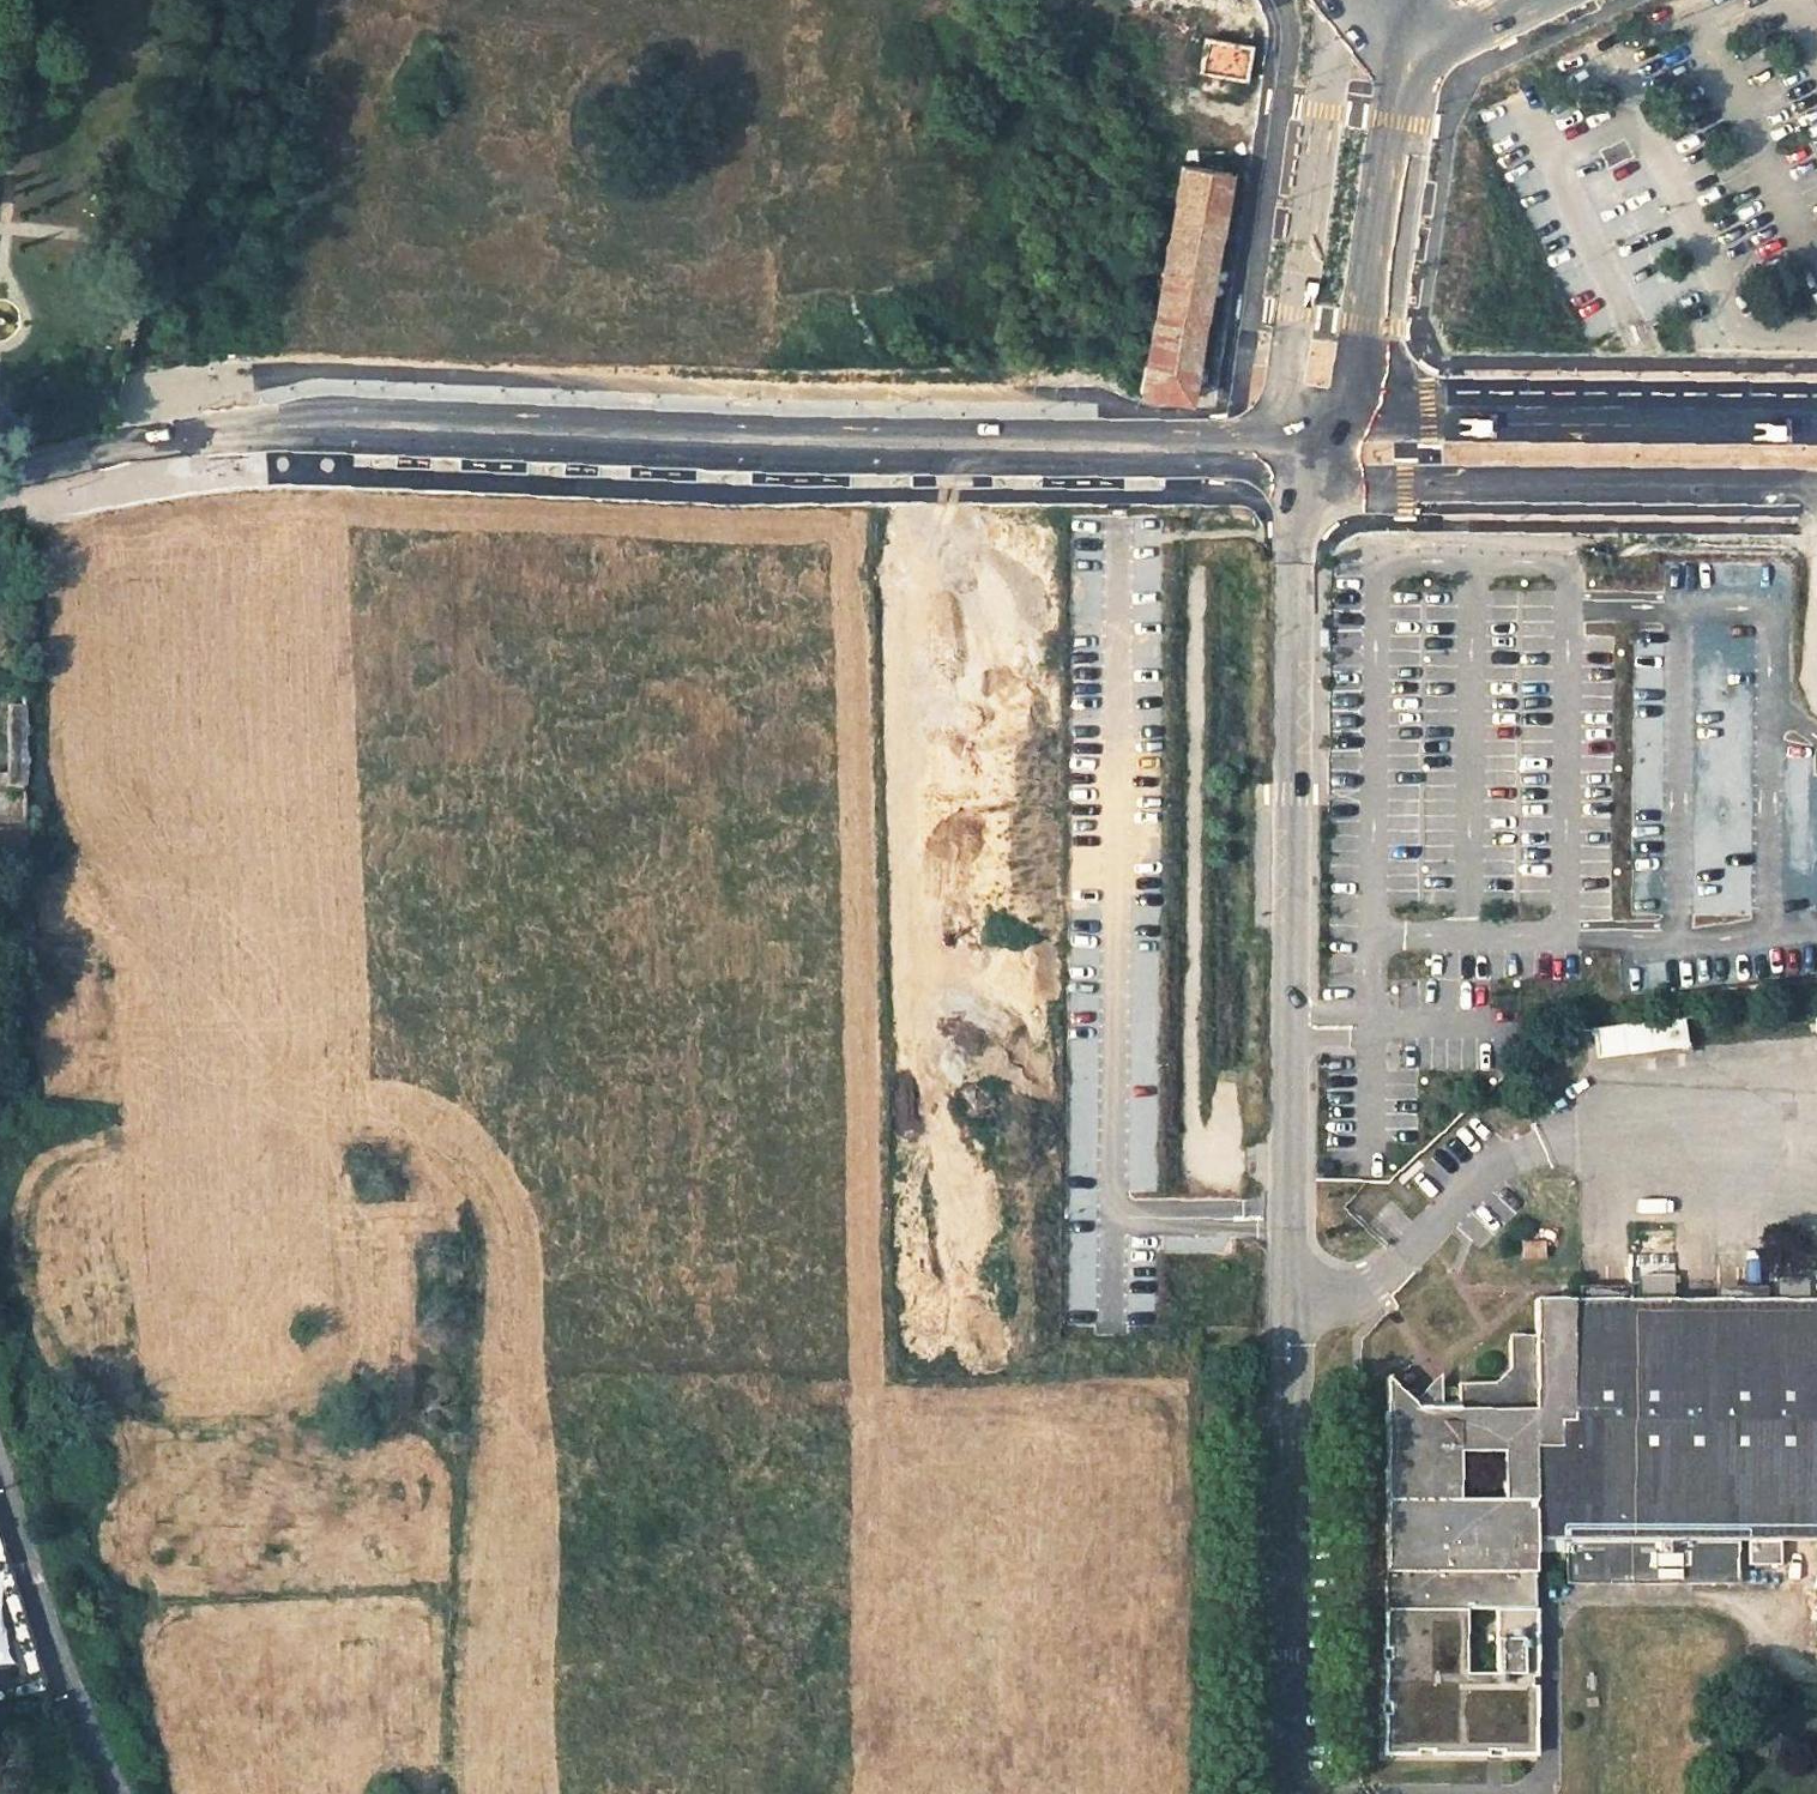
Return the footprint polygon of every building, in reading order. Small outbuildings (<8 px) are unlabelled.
[(1204,35),(1201,73),(1247,84),(1253,43),(1204,35)] [(1229,175),(1179,165),(1139,390),(1188,399),(1229,175)] [(25,705),(7,705),(6,784),(24,784),(25,705)] [(1679,1016),(1589,1026),(1592,1055),(1682,1045),(1679,1016)] [(1765,1300),(1765,1293),(1712,1293),(1713,1301),(1628,1301),(1628,1293),(1576,1294),(1576,1302),(1532,1302),(1532,1338),(1506,1339),(1506,1372),(1492,1387),(1457,1387),(1456,1399),(1438,1399),(1438,1376),(1416,1398),(1401,1398),(1386,1379),(1388,1649),(1393,1649),(1393,1658),(1388,1658),(1388,1699),(1393,1699),(1393,1714),(1388,1714),(1389,1754),(1421,1753),(1421,1750),(1436,1750),(1436,1753),(1491,1753),(1491,1749),(1506,1749),(1506,1753),(1537,1753),(1537,1685),(1533,1685),(1533,1676),(1537,1676),(1537,1612),(1536,1551),(1567,1550),(1567,1587),(1738,1587),(1739,1541),(1749,1541),(1749,1566),(1780,1566),(1780,1541),(1816,1541),(1816,1300),(1765,1300)]
